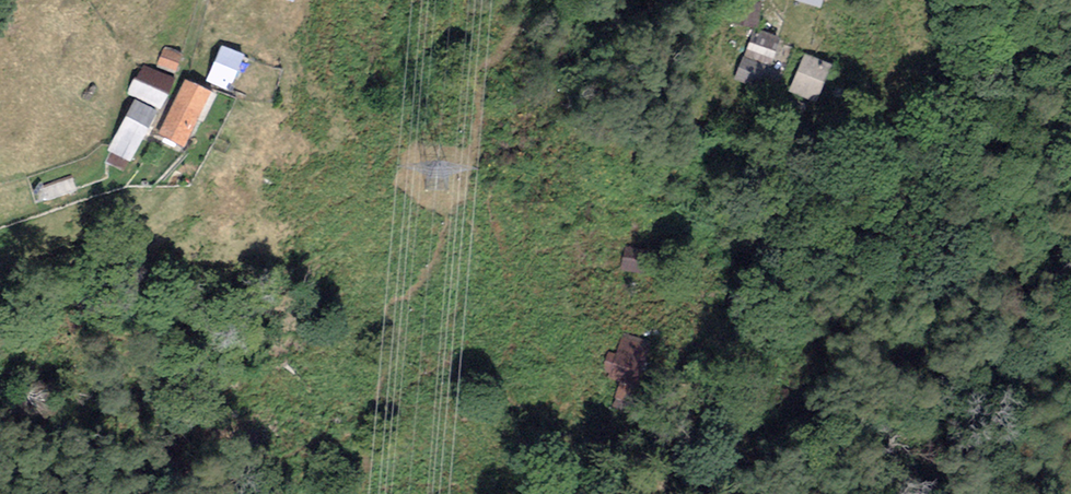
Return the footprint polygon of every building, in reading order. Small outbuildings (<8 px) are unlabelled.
[(726,20),(756,27),(763,0),(731,0),(726,20)] [(794,0),(821,8),(823,0),(794,0)] [(782,40),(755,30),(735,82),(763,93),(782,40)] [(244,56),(221,46),(206,81),(229,91),(244,56)] [(182,54),(163,47),(156,65),(175,72),(182,54)] [(833,66),(806,54),(789,92),(817,104),(833,66)] [(174,80),(141,64),(127,93),(160,109),(174,80)] [(211,92),(184,79),(156,135),(184,148),(211,92)] [(809,105),(790,97),(778,122),(797,131),(809,105)] [(157,112),(135,100),(108,150),(130,162),(157,112)] [(612,334),(600,378),(639,389),(651,344),(612,334)]
